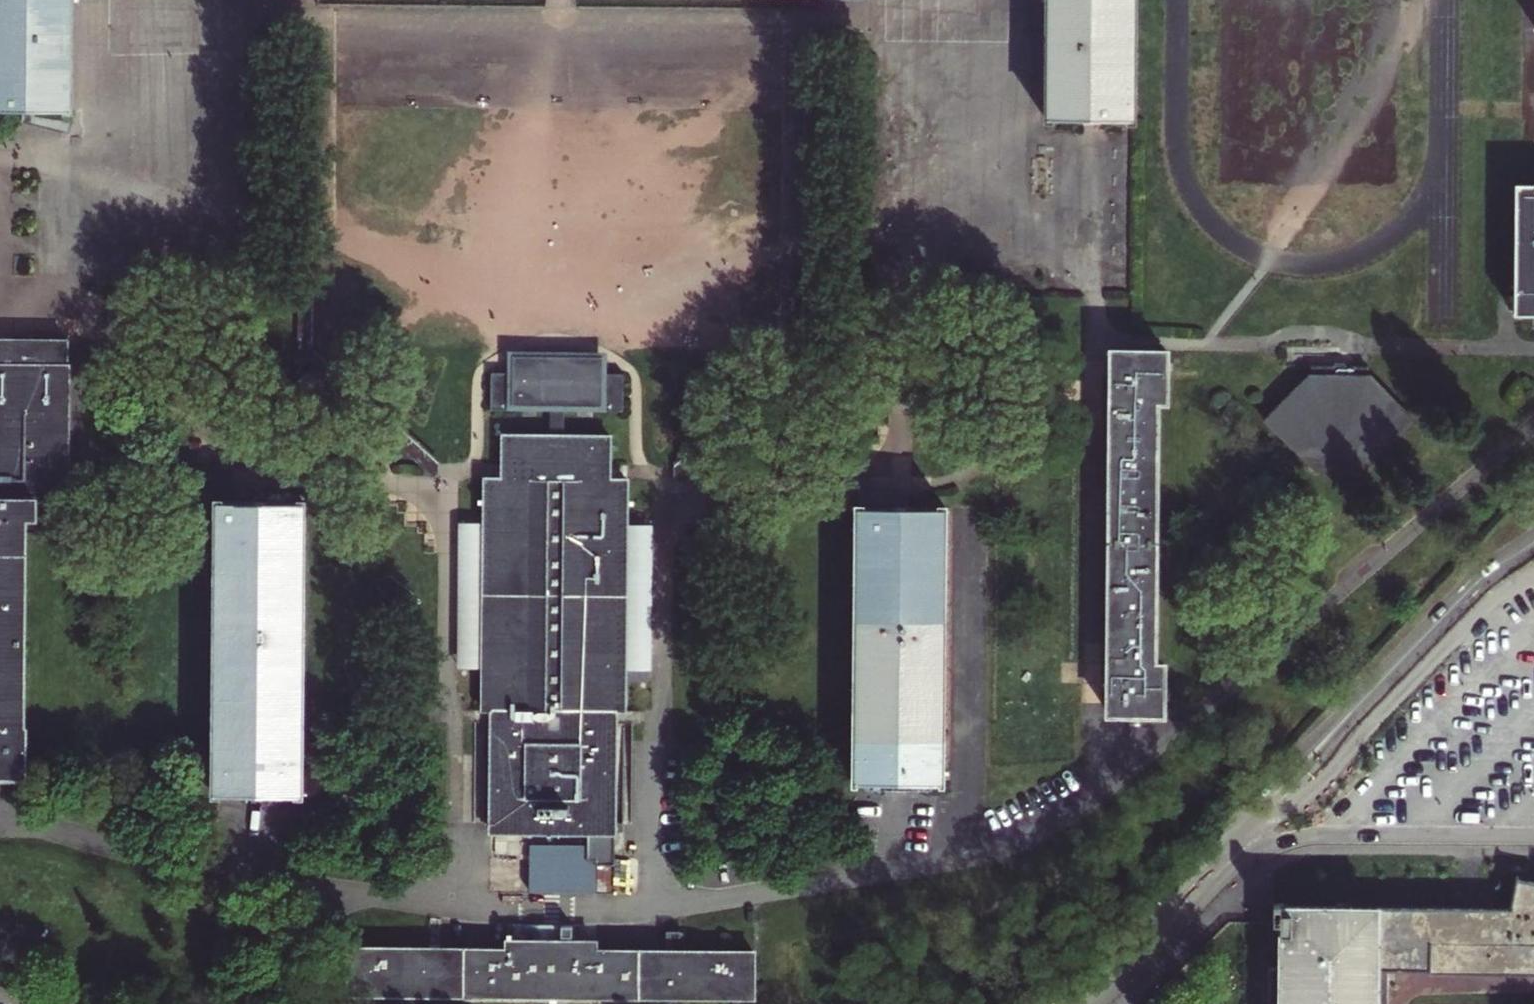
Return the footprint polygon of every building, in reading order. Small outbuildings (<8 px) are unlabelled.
[(69,111),(69,113),(74,113),(75,0),(0,0),(0,110),(69,111)] [(1048,118),(1140,119),(1142,0),(1049,0),(1048,118)] [(1514,326),(1533,325),(1533,193),(1515,194),(1513,196),(1514,326)] [(24,775),(24,779),(27,779),(27,728),(23,728),(25,516),(54,516),(54,500),(69,500),(70,366),(68,366),(68,341),(1,340),(0,361),(0,775),(24,775)] [(1166,353),(1113,353),(1112,722),(1165,722),(1165,673),(1156,674),(1157,403),(1166,403),(1166,353)] [(1267,424),(1322,471),(1374,472),(1423,417),(1380,376),(1376,364),(1319,364),(1318,374),(1267,424)] [(608,365),(505,365),(505,425),(609,426),(608,365)] [(493,711),(492,832),(589,833),(589,876),(598,876),(598,881),(615,881),(618,712),(625,712),(626,498),(610,498),(609,448),(505,447),(504,497),(487,496),(487,536),(485,711),(493,711)] [(219,497),(216,794),(301,795),(305,498),(299,498),(299,500),(224,500),(224,497),(219,497)] [(858,505),(855,782),(944,782),(946,506),(941,506),(941,508),(861,507),(861,505),(858,505)] [(1385,974),(1533,976),(1533,883),(1517,879),(1513,911),(1284,907),(1284,923),(1282,1003),(1385,1003),(1385,974)] [(351,950),(350,993),(463,995),(463,997),(641,998),(641,996),(746,996),(746,974),(755,975),(756,953),(643,952),(643,950),(597,951),(597,942),(508,941),(508,950),(465,949),(465,951),(351,950)]
